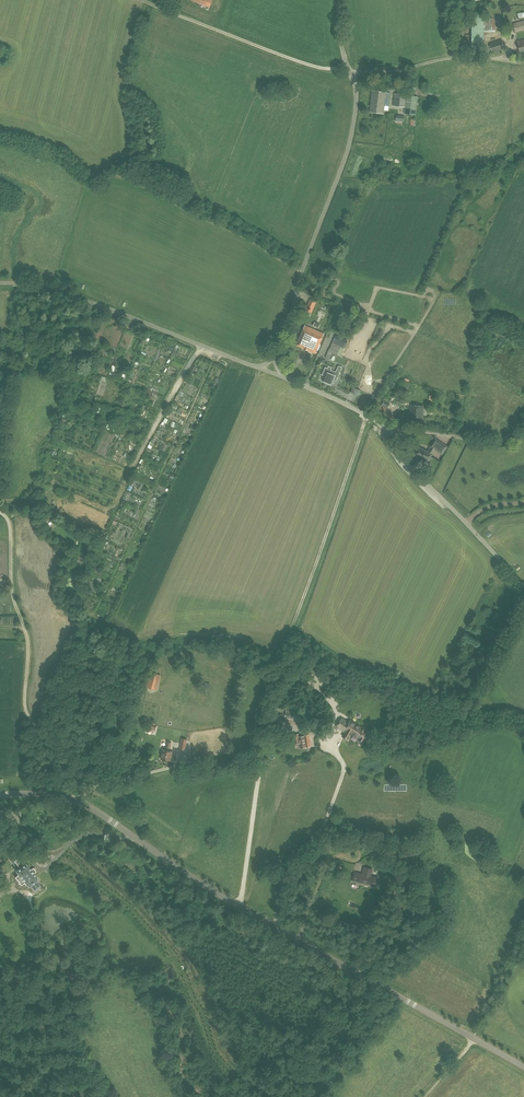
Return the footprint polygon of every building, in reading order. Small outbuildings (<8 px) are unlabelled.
[(515,32),(523,30),(523,21),(513,24),(515,32)] [(489,43),(492,53),(505,49),(501,39),(489,43)] [(372,91),(370,112),(384,113),(384,109),(388,110),(390,93),(386,92),(372,91)] [(395,94),(393,105),(405,107),(404,114),(416,115),(418,96),(395,94)] [(307,305),(305,310),(312,313),(314,308),(307,305)] [(297,345),(316,353),(324,333),(305,325),(297,345)] [(336,335),(332,342),(344,348),(344,347),(346,343),(347,340),(340,337),(336,335)] [(330,348),(325,357),(330,359),(333,353),(337,355),(338,352),(330,348)] [(331,369),(332,367),(328,365),(327,368),(325,367),(321,375),(324,376),(322,380),(332,384),(334,380),(336,381),(342,367),(338,365),(336,371),(331,369)] [(370,410),(382,417),(387,409),(375,401),(370,410)] [(410,420),(422,421),(423,406),(410,405),(410,420)] [(414,454),(429,461),(433,453),(435,449),(442,454),(447,446),(435,438),(430,446),(431,447),(428,451),(418,446),(416,451),(415,451),(416,451),(415,453),(414,453),(414,454)] [(151,672),(147,687),(156,690),(161,675),(151,672)] [(336,697),(339,691),(331,688),(328,696),(336,699),(337,697),(336,697)] [(286,715),(277,713),(276,724),(285,725),(286,715)] [(121,718),(119,725),(126,727),(128,720),(121,718)] [(363,742),(364,741),(367,736),(366,736),(369,731),(361,727),(360,727),(350,721),(349,723),(342,718),(337,727),(346,732),(343,736),(348,739),(352,733),(360,737),(359,738),(359,740),(359,741),(362,743),(363,742)] [(293,735),(295,743),(299,743),(300,748),(306,747),(305,743),(307,743),(305,736),(299,737),(298,734),(293,735)] [(173,751),(170,751),(162,749),(161,759),(171,761),(173,751)] [(377,850),(373,844),(366,848),(370,854),(377,850)] [(18,866),(19,867),(15,870),(18,874),(15,877),(21,884),(25,882),(27,885),(31,886),(35,890),(41,885),(37,880),(38,877),(34,873),(36,871),(33,867),(31,869),(26,862),(25,862),(20,856),(18,858),(16,856),(10,860),(16,867),(18,866)] [(370,884),(373,868),(363,866),(362,873),(355,871),(352,881),(360,883),(360,882),(370,884)]
